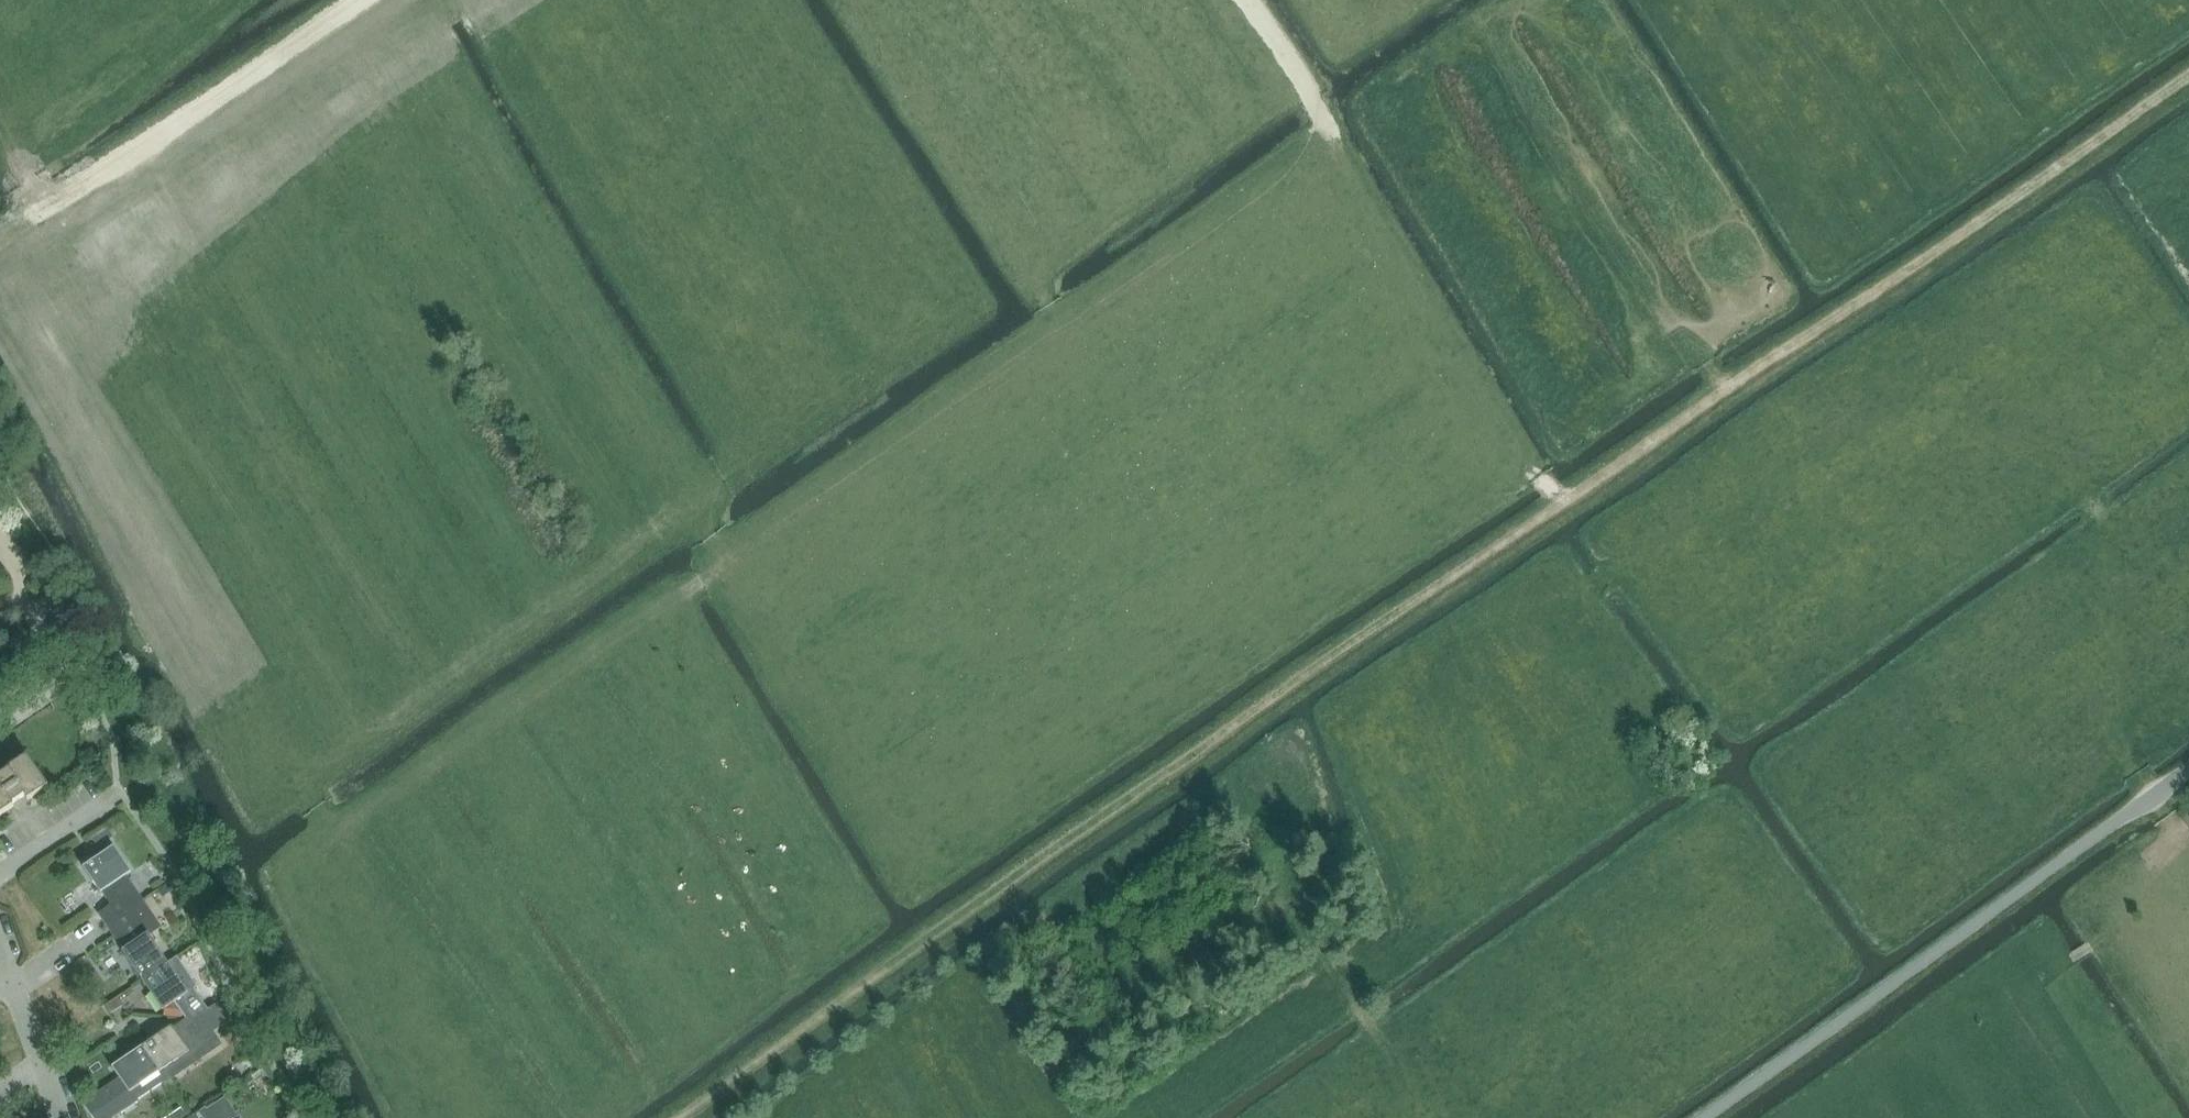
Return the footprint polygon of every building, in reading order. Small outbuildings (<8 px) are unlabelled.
[(7,771),(0,776),(0,816),(13,807),(12,804),(24,796),(27,801),(48,787),(27,755),(6,769),(7,771)] [(93,837),(99,846),(113,836),(107,828),(93,837)] [(99,913),(106,925),(143,900),(133,885),(136,883),(128,873),(130,872),(113,847),(83,867),(100,893),(102,892),(111,905),(99,913)] [(174,888),(169,881),(157,890),(163,897),(174,888)] [(106,925),(123,949),(134,941),(147,933),(148,935),(161,926),(143,900),(106,925)] [(121,950),(142,980),(167,963),(148,935),(147,933),(134,941),(123,949),(121,950)] [(162,1010),(174,1002),(185,1019),(186,1019),(187,1019),(189,1023),(201,1014),(186,993),(167,963),(142,980),(162,1010)] [(171,1026),(141,1047),(158,1072),(188,1052),(180,1040),(206,1022),(201,1014),(189,1023),(187,1019),(186,1019),(185,1019),(172,1028),(171,1026)] [(120,1079),(96,1095),(111,1117),(115,1117),(121,1114),(123,1112),(136,1103),(134,1101),(164,1081),(158,1072),(141,1047),(133,1052),(128,1056),(111,1067),(120,1079)] [(251,1077),(244,1082),(247,1086),(254,1081),(251,1077)] [(84,1104),(93,1117),(111,1117),(96,1095),(84,1104)] [(237,1117),(225,1098),(207,1109),(205,1107),(190,1117),(235,1117),(237,1117)] [(181,1107),(164,1117),(189,1117),(181,1107)]
